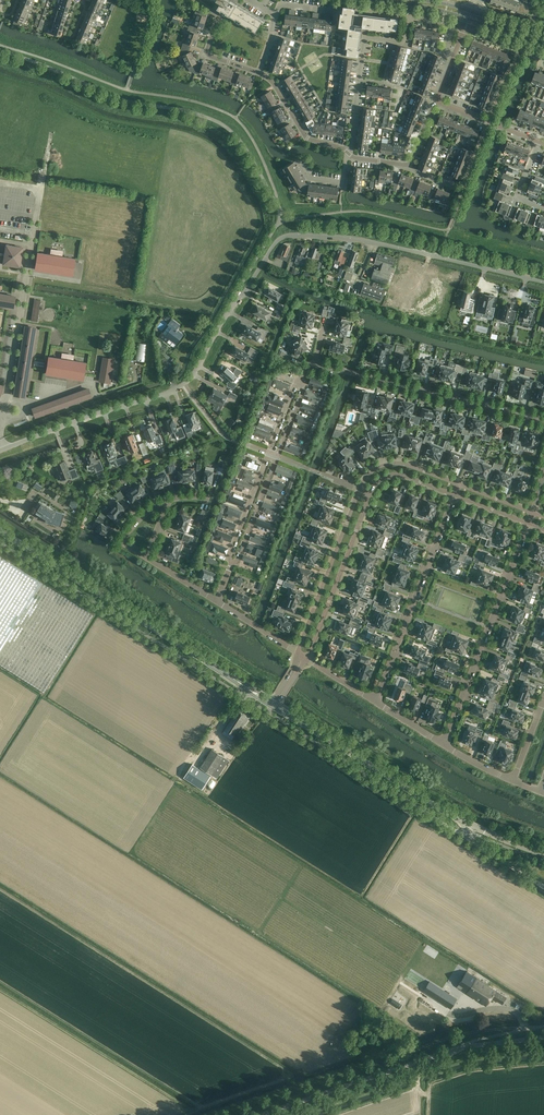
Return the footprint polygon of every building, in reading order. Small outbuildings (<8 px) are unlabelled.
[(90,5),(100,9),(103,4),(94,0),(92,0),(90,5)] [(221,3),(217,9),(222,12),(256,32),(263,21),(229,0),(228,0),(216,0),(221,3)] [(490,2),(527,15),(531,6),(516,0),(491,0),(490,2)] [(21,3),(19,8),(28,12),(31,7),(21,3)] [(59,3),(57,9),(67,13),(69,7),(59,3)] [(98,15),(100,9),(90,5),(88,11),(98,15)] [(391,19),(385,19),(380,18),(376,17),(371,17),(355,15),(355,13),(355,8),(344,6),(343,9),(341,9),(341,11),(339,27),(348,28),(346,49),(347,49),(347,56),(358,57),(359,50),(358,50),(360,30),(361,30),(362,28),(364,28),(369,29),(374,29),(379,30),(384,31),(390,31),(390,30),(397,31),(398,19),(391,18),(391,19)] [(26,18),(28,12),(19,8),(16,14),(26,18)] [(65,18),(67,13),(57,9),(55,15),(65,18)] [(198,14),(196,20),(205,23),(207,17),(206,17),(207,14),(203,12),(196,10),(195,13),(198,14)] [(88,11),(86,17),(95,21),(98,15),(88,11)] [(26,18),(16,14),(14,20),(13,24),(18,26),(19,22),(23,24),(26,18)] [(63,24),(65,18),(55,15),(53,21),(63,24)] [(86,17),(83,23),(93,27),(95,21),(86,17)] [(195,30),(196,27),(203,29),(205,23),(196,20),(192,19),(190,25),(190,24),(189,27),(195,30)] [(62,30),(63,24),(53,21),(51,27),(62,30)] [(83,23),(81,28),(91,32),(93,27),(83,23)] [(62,30),(51,27),(49,33),(60,37),(62,30)] [(190,31),(188,37),(197,40),(199,34),(194,32),(195,30),(189,27),(188,30),(190,31)] [(88,38),(91,32),(81,28),(78,34),(88,38)] [(414,38),(420,39),(422,28),(420,28),(420,29),(416,28),(414,38)] [(88,38),(78,34),(76,40),(86,44),(88,38)] [(188,37),(186,43),(183,42),(182,45),(189,47),(190,45),(195,46),(197,40),(188,37)] [(291,40),(281,37),(279,43),(289,46),(289,45),(291,40)] [(473,41),(469,50),(475,52),(478,43),(473,40),(473,41)] [(291,48),(292,46),(289,45),(289,46),(279,43),(278,48),(287,51),(288,47),(291,48)] [(478,43),(475,52),(479,53),(478,56),(480,57),(481,54),(480,54),(484,45),(478,43)] [(182,45),(181,48),(180,51),(185,61),(194,57),(191,52),(189,52),(188,50),(189,47),(182,45)] [(406,54),(407,48),(398,45),(397,49),(396,49),(395,51),(406,54)] [(481,54),(486,56),(489,47),(484,45),(480,54),(481,54)] [(495,49),(489,47),(486,56),(490,58),(489,60),(491,61),(492,59),(491,58),(495,49)] [(285,56),(287,51),(278,48),(276,54),(285,57),(285,56)] [(492,59),(497,60),(500,51),(495,49),(491,58),(492,59)] [(404,59),(406,54),(395,51),(395,53),(396,53),(395,57),(404,59)] [(500,51),(497,60),(501,62),(500,65),(501,65),(502,66),(503,63),(502,63),(506,53),(500,51)] [(430,59),(440,63),(441,61),(440,61),(441,57),(432,53),(430,59)] [(502,63),(503,63),(508,65),(512,56),(506,53),(502,63)] [(288,57),(285,56),(285,57),(276,54),(274,59),(283,63),(284,58),(287,59),(288,57)] [(185,61),(188,67),(190,72),(196,74),(199,67),(196,66),(195,64),(197,63),(194,57),(185,61)] [(402,65),(404,59),(395,57),(393,61),(392,60),(392,62),(402,65)] [(274,59),(272,65),(281,68),(281,67),(284,68),(285,68),(286,64),(283,63),(274,59)] [(428,64),(437,68),(439,64),(440,65),(440,63),(430,59),(428,64)] [(461,60),(459,66),(468,70),(468,69),(470,64),(461,60)] [(401,71),(402,65),(392,62),(391,64),(392,64),(391,68),(401,71)] [(200,72),(206,74),(209,65),(203,63),(201,68),(199,67),(196,74),(199,75),(200,72)] [(426,70),(436,74),(437,72),(436,72),(437,68),(428,64),(425,63),(423,69),(426,70)] [(209,65),(206,74),(205,78),(211,80),(211,79),(214,80),(217,73),(214,72),(215,67),(209,65)] [(281,69),(283,70),(284,68),(281,67),(281,68),(272,65),(270,71),(279,74),(281,69)] [(459,66),(457,72),(466,75),(468,76),(470,72),(471,70),(468,69),(468,70),(459,66)] [(219,77),(225,79),(228,70),(222,68),(219,74),(217,73),(214,80),(217,81),(219,77)] [(399,76),(401,71),(391,68),(390,72),(389,72),(389,74),(399,76)] [(225,79),(231,81),(230,84),(233,85),(235,78),(232,77),(234,72),(228,70),(225,79)] [(426,70),(424,75),(433,79),(434,75),(435,76),(436,74),(426,70)] [(542,74),(543,72),(540,71),(539,73),(535,72),(531,81),(543,86),(543,75),(542,74)] [(457,72),(455,77),(464,81),(464,80),(466,75),(457,72)] [(487,76),(486,78),(489,79),(489,78),(499,82),(501,76),(492,73),(490,77),(487,76)] [(238,79),(235,78),(233,85),(242,88),(243,85),(246,76),(240,74),(238,79)] [(403,78),(399,76),(389,74),(388,75),(389,76),(388,80),(394,82),(394,83),(397,84),(398,82),(401,83),(403,78)] [(424,75),(421,81),(432,85),(432,83),(431,83),(433,79),(424,75)] [(243,85),(249,87),(248,90),(251,91),(253,84),(250,83),(252,78),(246,76),(243,85)] [(285,79),(282,81),(285,86),(294,81),(293,80),(291,76),(285,79)] [(452,83),(462,86),(463,82),(466,83),(467,81),(464,80),(464,81),(455,77),(452,83)] [(285,86),(288,91),(297,86),(294,82),(297,80),(296,78),(293,80),(294,81),(285,86)] [(489,79),(487,84),(496,87),(499,82),(489,78),(489,79)] [(421,81),(419,86),(428,90),(430,86),(431,87),(432,85),(421,81)] [(452,83),(450,88),(459,92),(460,91),(462,86),(452,83)] [(483,87),(482,89),(485,90),(485,89),(494,93),(496,87),(487,84),(486,88),(483,87)] [(299,90),(297,86),(288,91),(291,96),(300,91),(299,90)] [(428,90),(419,86),(417,92),(427,96),(428,94),(427,94),(428,90)] [(448,94),(457,97),(459,93),(462,94),(463,92),(460,91),(459,92),(450,88),(448,94)] [(291,96),(295,101),(303,96),(300,92),(303,90),(302,89),(299,90),(300,91),(291,96)] [(485,90),(483,95),(492,98),(494,93),(485,89),(485,90)] [(264,91),(258,95),(259,97),(262,96),(265,101),(273,96),(270,91),(265,94),(264,91)] [(414,99),(423,103),(425,99),(426,100),(427,98),(414,93),(412,98),(414,99)] [(490,104),(492,98),(483,95),(481,99),(479,98),(478,100),(480,101),(481,100),(490,104)] [(268,111),(274,107),(272,105),(277,102),(273,96),(265,101),(268,107),(266,108),(268,111)] [(305,100),(303,96),(295,101),(298,106),(306,101),(305,100)] [(298,106),(301,111),(309,106),(306,102),(309,101),(308,99),(305,100),(306,101),(298,106)] [(414,99),(412,105),(422,109),(423,107),(422,107),(423,103),(414,99)] [(488,109),(490,104),(481,100),(480,101),(479,106),(488,109)] [(309,106),(301,111),(304,116),(312,111),(311,110),(314,109),(312,105),(309,107),(309,106)] [(412,105),(410,110),(419,114),(421,110),(422,111),(422,109),(412,105)] [(275,118),(283,113),(280,107),(275,110),(274,107),(268,111),(269,114),(271,112),(275,118)] [(304,116),(307,121),(306,122),(307,125),(313,121),(312,118),(315,116),(313,112),(315,111),(314,109),(311,110),(312,111),(304,116)] [(525,112),(521,123),(523,124),(524,122),(527,123),(531,114),(532,111),(526,109),(525,112)] [(410,110),(408,116),(418,120),(419,118),(418,118),(419,114),(410,110)] [(521,123),(525,112),(520,110),(516,119),(520,120),(519,122),(521,123)] [(283,113),(275,118),(278,123),(276,124),(277,127),(283,124),(282,121),(286,118),(283,113)] [(531,127),(536,116),(531,114),(527,123),(530,124),(529,126),(531,127)] [(443,127),(446,117),(440,115),(437,124),(443,127)] [(408,116),(406,121),(415,125),(416,121),(417,122),(418,120),(408,116)] [(541,118),(536,116),(531,127),(533,128),(534,126),(537,127),(541,118)] [(446,117),(443,127),(447,128),(446,131),(448,132),(449,129),(448,129),(452,120),(446,117)] [(457,122),(452,120),(448,129),(449,129),(453,131),(457,122)] [(314,123),(313,121),(307,125),(309,128),(312,132),(313,132),(319,133),(320,123),(314,123)] [(406,121),(403,127),(414,131),(414,129),(413,129),(415,125),(406,121)] [(457,122),(453,131),(458,133),(457,135),(459,136),(460,133),(459,133),(463,124),(457,122)] [(284,134),(293,129),(290,124),(285,126),(283,124),(277,127),(279,130),(281,129),(284,134)] [(463,124),(459,133),(460,133),(464,135),(468,126),(463,124)] [(468,126),(464,135),(469,137),(468,140),(470,140),(471,138),(470,137),(474,128),(468,126)] [(414,131),(403,127),(401,133),(410,136),(412,132),(413,133),(414,131)] [(474,128),(470,137),(471,138),(476,140),(479,132),(479,131),(479,130),(474,128)] [(293,129),(284,134),(288,139),(285,141),(287,144),(293,140),(291,137),(296,134),(293,129)] [(431,136),(429,141),(438,145),(438,144),(440,139),(431,136)] [(429,141),(427,147),(436,150),(437,146),(440,147),(441,145),(438,144),(438,145),(429,141)] [(509,154),(513,143),(508,141),(503,152),(509,154)] [(509,154),(514,156),(519,146),(513,143),(509,154)] [(514,156),(520,159),(524,148),(519,146),(514,156)] [(427,147),(424,152),(434,156),(434,155),(436,150),(427,147)] [(462,148),(460,153),(458,152),(457,154),(460,155),(460,154),(469,157),(471,152),(462,148)] [(524,148),(520,159),(526,161),(530,150),(524,148)] [(424,152),(422,158),(431,161),(433,157),(436,158),(437,156),(434,155),(434,156),(424,152)] [(460,154),(460,155),(458,159),(467,163),(469,157),(460,154)] [(422,158),(420,163),(429,167),(430,166),(432,167),(434,163),(431,161),(422,158)] [(453,165),(455,166),(456,165),(465,168),(467,163),(458,159),(456,164),(453,162),(453,165)] [(286,174),(298,167),(297,165),(296,166),(294,162),(283,169),(286,174)] [(420,163),(418,169),(427,173),(429,168),(432,169),(432,167),(430,166),(429,167),(420,163)] [(455,166),(453,170),(463,174),(465,168),(456,165),(455,166)] [(513,179),(514,176),(516,177),(519,170),(508,166),(506,172),(504,172),(503,175),(513,179)] [(286,174),(289,179),(300,173),(298,169),(299,169),(298,167),(286,174)] [(463,174),(453,170),(451,169),(449,175),(460,179),(463,174)] [(385,183),(385,181),(387,171),(380,170),(380,176),(376,175),(375,182),(375,184),(379,185),(379,183),(385,183)] [(387,171),(385,181),(392,182),(391,184),(394,185),(396,178),(392,177),(393,172),(387,171)] [(289,179),(292,184),(304,177),(303,175),(302,176),(300,173),(289,179)] [(396,178),(394,185),(397,186),(398,183),(404,186),(408,177),(402,174),(400,179),(396,178)] [(503,179),(501,185),(511,189),(514,183),(512,182),(513,179),(503,175),(501,178),(503,179)] [(304,177),(292,184),(296,189),(298,188),(306,183),(304,179),(305,179),(304,177)] [(408,177),(404,186),(410,188),(409,190),(408,190),(406,194),(408,195),(409,195),(411,195),(411,194),(415,185),(412,184),(414,179),(408,177)] [(542,183),(543,184),(543,180),(535,177),(534,180),(532,179),(530,185),(540,189),(542,183)] [(418,186),(415,185),(411,194),(417,196),(418,194),(421,195),(422,193),(426,184),(420,181),(418,186)] [(308,192),(309,182),(307,182),(307,183),(306,183),(298,188),(299,190),(308,192)] [(426,184),(422,193),(428,195),(427,197),(430,199),(433,192),(430,191),(432,186),(426,184)] [(499,184),(495,194),(502,197),(504,194),(509,195),(511,189),(501,185),(499,184)] [(537,195),(540,189),(530,185),(527,192),(529,192),(528,196),(538,200),(539,196),(537,195)] [(433,192),(430,199),(439,202),(440,200),(444,191),(438,188),(436,193),(433,192)] [(448,206),(451,199),(448,198),(450,193),(444,191),(440,200),(446,202),(445,205),(448,206)] [(501,201),(502,197),(495,194),(493,199),(499,201),(495,211),(502,213),(506,203),(501,201)] [(514,209),(511,208),(512,206),(506,203),(502,213),(504,214),(503,216),(503,217),(504,218),(504,219),(505,219),(506,220),(508,221),(508,220),(510,221),(510,219),(514,209)] [(514,209),(510,219),(514,220),(515,218),(521,221),(525,210),(518,208),(517,210),(514,209)] [(533,216),(530,215),(531,213),(525,210),(521,221),(527,223),(526,225),(529,226),(533,216)] [(536,217),(533,216),(529,226),(533,228),(534,225),(540,227),(543,216),(537,214),(536,217)] [(0,253),(0,255),(4,256),(3,264),(19,267),(22,248),(6,245),(4,254),(0,253)] [(281,258),(281,257),(282,255),(286,256),(290,247),(286,245),(284,248),(282,247),(278,257),(281,258)] [(300,246),(296,258),(305,262),(306,257),(307,256),(309,252),(305,250),(306,248),(300,246)] [(318,249),(313,247),(311,253),(309,252),(307,258),(310,259),(310,257),(315,258),(319,260),(321,254),(317,252),(318,249)] [(344,251),(339,249),(334,262),(334,263),(343,267),(347,258),(342,256),(344,251)] [(51,255),(38,253),(35,269),(48,272),(49,269),(58,270),(58,273),(71,275),(74,259),(61,257),(62,251),(52,250),(51,255)] [(351,272),(358,253),(353,251),(346,268),(343,278),(350,281),(354,283),(357,276),(353,275),(353,273),(351,272)] [(394,259),(378,254),(375,263),(382,265),(392,268),(394,259)] [(392,268),(382,265),(380,271),(374,269),(370,279),(387,285),(390,274),(392,268)] [(423,268),(414,265),(411,273),(421,276),(423,268)] [(337,276),(343,278),(346,268),(341,266),(337,276)] [(413,291),(417,280),(410,277),(406,276),(404,283),(407,284),(406,289),(413,291)] [(385,290),(364,283),(360,294),(381,301),(385,290)] [(269,287),(268,289),(267,288),(265,292),(266,292),(265,294),(270,296),(269,297),(273,300),(274,298),(278,301),(282,294),(269,287)] [(464,292),(460,306),(461,306),(461,310),(472,313),(475,300),(470,298),(471,294),(464,292)] [(10,307),(12,296),(0,294),(0,305),(10,307)] [(489,314),(488,317),(493,318),(495,308),(490,306),(492,301),(493,301),(494,296),(490,295),(490,296),(486,295),(485,300),(483,300),(482,304),(479,303),(476,314),(481,315),(482,312),(489,314)] [(34,299),(31,321),(37,322),(40,300),(34,299)] [(501,320),(508,322),(509,321),(513,323),(516,313),(511,312),(513,304),(509,303),(508,304),(506,303),(504,310),(499,309),(497,318),(502,320),(501,320)] [(526,309),(526,310),(525,315),(521,314),(519,322),(523,323),(523,322),(530,324),(529,324),(534,325),(536,317),(532,316),(533,312),(534,313),(535,308),(534,308),(534,307),(531,306),(531,305),(530,305),(528,304),(527,304),(527,306),(526,309)] [(255,311),(254,312),(258,315),(258,316),(262,318),(262,317),(267,319),(270,313),(257,306),(257,307),(256,307),(254,310),(255,311)] [(328,310),(326,317),(330,318),(330,317),(329,317),(330,313),(331,311),(334,311),(335,308),(329,306),(328,310)] [(299,318),(313,322),(315,316),(314,316),(314,315),(310,314),(308,313),(307,314),(301,312),(299,318)] [(312,327),(313,322),(299,318),(299,319),(302,319),(301,325),(305,326),(304,327),(307,328),(307,327),(311,328),(312,327)] [(342,319),(342,321),(342,322),(338,321),(337,322),(337,321),(336,327),(352,331),(354,322),(342,319)] [(163,333),(160,337),(166,342),(169,338),(176,343),(179,340),(178,339),(182,333),(176,329),(179,325),(172,320),(169,324),(173,327),(167,336),(163,333)] [(299,333),(301,326),(294,325),(293,331),(299,333)] [(247,326),(243,332),(253,338),(252,339),(256,341),(256,340),(257,340),(259,337),(263,339),(267,332),(258,327),(256,331),(247,326)] [(352,331),(336,327),(334,332),(335,332),(335,333),(339,334),(338,335),(341,336),(341,335),(345,336),(347,330),(352,331)] [(24,329),(14,393),(25,395),(35,331),(24,329)] [(295,339),(294,339),(302,352),(302,351),(307,348),(307,347),(306,345),(308,344),(305,339),(303,340),(301,338),(296,341),(295,339)] [(294,339),(289,343),(293,349),(292,349),(295,354),(296,353),(296,354),(302,351),(302,352),(294,339)] [(138,343),(136,360),(144,362),(147,344),(138,343)] [(345,352),(346,346),(345,346),(345,345),(340,344),(337,343),(337,344),(334,343),(333,345),(331,345),(330,350),(338,351),(338,352),(342,353),(342,352),(343,353),(343,352),(345,352)] [(373,357),(376,358),(375,363),(376,363),(376,364),(379,365),(380,364),(382,364),(384,358),(385,355),(384,355),(385,352),(391,354),(393,346),(384,344),(383,348),(378,346),(377,351),(374,351),(373,357)] [(397,344),(396,346),(394,355),(400,356),(399,359),(398,361),(399,362),(397,368),(399,369),(399,370),(403,371),(403,370),(404,370),(405,365),(409,366),(410,360),(407,359),(408,355),(404,354),(406,347),(397,344)] [(235,346),(235,347),(234,346),(232,349),(233,350),(232,353),(241,358),(240,361),(244,363),(245,360),(246,361),(249,356),(254,359),(259,351),(251,347),(248,353),(235,346)] [(69,377),(82,379),(85,363),(72,361),(73,355),(63,354),(62,359),(49,357),(46,373),(59,376),(60,373),(69,374),(69,377)] [(114,360),(103,358),(100,381),(111,382),(114,360)] [(432,366),(434,359),(430,358),(430,360),(425,359),(425,362),(420,361),(418,366),(419,366),(418,372),(419,372),(418,373),(422,374),(422,373),(425,374),(428,364),(432,366)] [(445,379),(448,366),(438,363),(436,371),(439,372),(437,378),(442,379),(445,379)] [(464,366),(456,364),(455,368),(448,366),(445,379),(447,380),(452,382),(453,376),(456,376),(457,371),(458,372),(462,373),(464,366)] [(236,368),(233,373),(230,370),(231,369),(226,366),(225,369),(225,370),(224,372),(223,372),(222,374),(226,377),(225,378),(229,380),(228,381),(227,383),(226,385),(225,385),(234,390),(233,389),(237,384),(234,381),(237,377),(242,371),(236,368)] [(474,387),(478,373),(468,371),(466,379),(469,379),(467,385),(472,387),(472,386),(474,387)] [(494,371),(493,373),(491,380),(497,381),(496,384),(495,384),(494,387),(495,387),(494,390),(497,391),(496,393),(501,394),(503,386),(504,386),(505,382),(504,382),(504,381),(504,379),(498,378),(500,372),(494,371)] [(478,373),(474,387),(477,387),(477,388),(481,389),(483,383),(486,384),(487,378),(477,376),(478,373)] [(311,378),(309,384),(313,386),(314,386),(313,389),(315,390),(318,391),(319,388),(321,389),(323,382),(311,378)] [(533,381),(523,378),(523,382),(518,381),(516,386),(514,385),(512,391),(516,392),(515,397),(516,397),(515,398),(519,399),(519,398),(522,399),(523,392),(524,393),(525,390),(524,389),(525,387),(531,388),(533,381)] [(275,379),(273,383),(277,384),(276,388),(282,390),(284,387),(289,389),(290,385),(275,379)] [(536,382),(534,389),(540,391),(539,393),(538,393),(538,396),(537,403),(539,403),(539,404),(543,405),(543,404),(543,387),(543,384),(536,382)] [(214,388),(210,395),(219,400),(217,403),(223,406),(225,402),(224,402),(227,395),(214,388)] [(41,406),(33,409),(33,411),(35,414),(35,416),(90,397),(89,395),(90,395),(88,391),(87,389),(79,392),(41,406)] [(321,401),(323,396),(306,390),(304,395),(309,397),(308,400),(310,401),(318,404),(319,400),(321,401)] [(360,411),(369,414),(371,406),(365,404),(366,402),(367,402),(367,399),(368,392),(366,392),(366,391),(362,390),(362,391),(361,391),(360,396),(357,395),(355,401),(358,401),(356,406),(361,408),(360,411)] [(269,396),(267,401),(283,407),(284,402),(276,399),(278,394),(273,392),(271,397),(269,396)] [(378,403),(377,410),(383,411),(386,397),(386,398),(380,396),(380,397),(379,397),(377,403),(378,403)] [(386,397),(383,411),(384,409),(390,411),(393,399),(392,399),(392,398),(386,397)] [(398,414),(404,415),(408,402),(404,401),(403,402),(401,402),(400,405),(400,404),(399,407),(400,408),(398,414)] [(314,412),(315,407),(302,402),(300,407),(308,410),(307,410),(305,410),(304,412),(306,412),(306,413),(312,415),(313,412),(314,412)] [(412,403),(408,402),(404,415),(410,417),(409,421),(414,422),(416,415),(411,414),(412,411),(413,411),(414,408),(413,408),(414,405),(411,404),(412,403)] [(269,404),(267,410),(269,411),(268,414),(272,415),(273,413),(279,415),(282,409),(269,404)] [(432,419),(434,411),(427,409),(423,408),(422,412),(421,415),(421,416),(432,419)] [(434,411),(432,419),(431,420),(440,423),(441,419),(440,419),(442,411),(438,410),(435,409),(434,409),(434,411)] [(192,428),(193,428),(199,425),(197,421),(198,420),(197,416),(196,416),(194,412),(187,415),(190,423),(184,425),(183,425),(186,433),(193,430),(192,428)] [(309,423),(312,424),(313,421),(298,414),(296,418),(299,419),(298,423),(308,427),(309,423)] [(455,428),(458,415),(454,414),(454,415),(452,414),(451,417),(450,417),(450,420),(449,426),(455,428)] [(455,428),(461,430),(463,423),(464,423),(464,421),(464,420),(465,417),(462,417),(462,416),(458,415),(455,428)] [(177,428),(173,418),(170,420),(170,419),(166,421),(171,433),(174,431),(178,440),(185,437),(181,426),(177,428)] [(260,419),(258,426),(273,431),(274,428),(272,427),(273,424),(260,419)] [(476,434),(478,428),(480,420),(474,419),(473,419),(472,423),(471,426),(472,426),(471,430),(469,429),(470,429),(466,428),(465,435),(469,436),(470,432),(476,434)] [(486,440),(488,433),(484,432),(484,433),(483,433),(484,429),(485,429),(485,426),(486,422),(485,422),(485,421),(480,420),(478,428),(476,434),(482,435),(481,439),(486,440)] [(501,432),(502,428),(502,427),(498,426),(499,425),(495,424),(494,430),(493,430),(493,432),(492,435),(500,437),(502,432),(501,432)] [(145,429),(147,433),(145,433),(147,438),(148,437),(150,441),(154,439),(156,444),(163,442),(160,435),(156,436),(152,426),(150,427),(150,426),(147,428),(145,429)] [(308,432),(293,427),(291,431),(296,432),(295,436),(302,439),(303,435),(306,436),(308,432)] [(265,435),(270,437),(272,433),(257,428),(254,435),(263,438),(265,435)] [(518,454),(521,441),(517,440),(517,438),(518,438),(519,435),(518,435),(519,432),(516,431),(517,429),(512,428),(510,436),(509,436),(508,440),(509,440),(509,441),(510,441),(509,442),(515,444),(513,452),(518,454)] [(371,431),(375,440),(378,439),(378,438),(379,438),(376,429),(372,431),(371,431)] [(388,434),(390,448),(395,447),(396,447),(395,443),(396,443),(396,440),(395,440),(394,433),(388,434)] [(521,441),(518,454),(519,454),(520,450),(523,451),(524,446),(534,448),(535,444),(537,445),(538,440),(537,440),(538,434),(534,433),(534,434),(530,433),(529,438),(527,438),(526,443),(521,441)] [(127,436),(125,437),(128,444),(127,445),(128,448),(130,448),(131,452),(134,451),(134,452),(138,451),(137,450),(138,449),(132,434),(130,435),(130,434),(127,435),(127,436)] [(384,449),(390,448),(388,434),(382,435),(382,441),(382,444),(383,444),(383,448),(384,448),(384,449)] [(405,435),(405,437),(406,437),(405,440),(407,440),(405,446),(406,446),(406,447),(412,449),(415,438),(405,435)] [(412,449),(412,450),(418,452),(418,451),(422,438),(416,436),(415,438),(412,449)] [(361,443),(369,455),(368,454),(374,451),(373,450),(374,450),(371,445),(370,445),(367,439),(361,443)] [(447,451),(449,445),(450,442),(445,440),(443,447),(437,445),(432,458),(436,459),(437,458),(439,459),(440,456),(441,456),(442,453),(441,453),(442,450),(447,451)] [(117,459),(117,458),(116,455),(117,454),(115,449),(114,447),(112,442),(105,445),(105,446),(104,446),(106,451),(108,451),(109,455),(107,456),(109,461),(114,459),(117,466),(119,465),(117,459)] [(144,455),(148,454),(143,443),(139,444),(144,455)] [(361,443),(355,446),(363,458),(363,457),(363,458),(369,455),(361,443)] [(428,456),(432,458),(437,445),(431,443),(431,444),(430,444),(429,448),(428,448),(427,451),(428,451),(426,454),(429,455),(428,456)] [(290,448),(285,446),(284,450),(299,455),(302,448),(291,444),(290,448)] [(352,454),(347,448),(346,446),(340,451),(345,456),(340,461),(339,461),(342,464),(341,465),(345,468),(345,467),(349,471),(352,469),(352,468),(355,466),(351,462),(352,460),(349,457),(352,454)] [(453,464),(458,452),(452,449),(447,462),(447,463),(453,465),(453,464)] [(104,469),(100,459),(96,460),(92,451),(92,450),(88,452),(88,453),(85,454),(90,465),(87,466),(88,467),(88,468),(89,470),(90,470),(91,471),(93,470),(94,470),(96,469),(97,472),(104,469)] [(458,452),(453,464),(459,467),(459,466),(460,466),(462,461),(461,460),(464,454),(458,452)] [(117,459),(119,465),(128,462),(125,456),(117,459)] [(470,466),(468,470),(473,471),(473,470),(479,473),(479,475),(484,462),(484,460),(480,459),(480,458),(478,458),(472,456),(470,460),(471,460),(470,460),(472,461),(471,463),(470,466)] [(261,464),(248,459),(246,466),(258,471),(261,464)] [(68,471),(64,461),(54,465),(55,466),(54,467),(55,471),(56,470),(60,480),(61,480),(62,482),(66,480),(65,478),(70,476),(71,479),(78,477),(75,469),(68,471)] [(484,462),(479,475),(482,477),(482,476),(486,478),(489,470),(489,471),(492,465),(484,462)] [(278,465),(275,471),(282,474),(282,475),(284,476),(284,475),(291,477),(293,471),(278,465)] [(520,466),(519,468),(515,478),(519,479),(519,478),(521,479),(519,482),(518,484),(519,484),(516,490),(520,491),(520,490),(524,491),(526,487),(527,487),(529,482),(528,481),(528,479),(522,477),(525,468),(520,466)] [(187,482),(186,468),(186,471),(179,471),(179,481),(183,481),(184,482),(187,482)] [(186,468),(187,482),(187,481),(189,481),(189,480),(195,480),(195,477),(196,477),(196,475),(195,475),(194,468),(186,468)] [(245,470),(244,473),(242,478),(254,483),(255,478),(253,477),(254,473),(245,470)] [(209,483),(211,483),(212,481),(213,481),(213,478),(212,478),(213,472),(205,471),(205,477),(203,476),(202,481),(204,481),(203,482),(204,482),(205,482),(205,484),(209,484),(209,483)] [(497,477),(496,481),(496,482),(502,484),(507,471),(506,471),(505,473),(500,471),(498,475),(498,474),(497,477)] [(507,471),(502,484),(507,486),(508,486),(509,482),(510,482),(511,479),(510,479),(513,473),(507,471)] [(159,476),(163,487),(163,485),(164,485),(170,483),(169,480),(170,480),(169,478),(168,478),(167,474),(159,476)] [(159,476),(152,479),(155,488),(159,486),(159,488),(163,487),(159,476)] [(253,485),(238,479),(236,483),(239,484),(238,487),(243,489),(244,486),(251,489),(253,485)] [(271,482),(269,488),(281,493),(284,487),(285,484),(279,482),(278,485),(271,482)] [(132,487),(140,498),(139,497),(141,496),(140,496),(146,493),(144,490),(145,490),(144,488),(143,488),(140,485),(134,489),(132,487)] [(132,487),(126,491),(133,501),(136,499),(137,500),(140,498),(132,487)] [(266,498),(279,503),(282,495),(269,490),(266,498)] [(329,491),(328,491),(327,491),(325,496),(326,497),(326,498),(331,499),(330,500),(333,501),(333,500),(336,502),(337,499),(339,500),(341,495),(333,492),(334,491),(330,490),(329,491)] [(394,491),(392,497),(391,497),(389,501),(397,504),(394,512),(399,514),(402,505),(398,503),(401,493),(398,492),(398,491),(395,490),(395,491),(394,491)] [(230,495),(228,501),(244,507),(246,501),(242,500),(243,497),(234,494),(233,496),(230,495)] [(411,496),(408,502),(407,502),(406,506),(414,509),(418,499),(415,497),(415,496),(412,495),(411,496)] [(32,511),(52,524),(60,527),(64,514),(52,510),(51,511),(48,508),(50,504),(41,498),(32,511)] [(78,504),(74,499),(71,499),(69,505),(73,510),(76,509),(78,504)] [(111,506),(121,515),(121,514),(122,513),(121,513),(125,508),(123,506),(124,506),(122,504),(122,505),(116,500),(111,506)] [(279,508),(264,502),(262,506),(264,507),(263,511),(265,511),(275,515),(277,512),(279,508)] [(423,511),(419,510),(417,516),(423,519),(424,515),(431,517),(431,518),(432,514),(434,515),(435,510),(434,510),(436,505),(433,503),(432,503),(429,502),(427,507),(425,507),(423,511)] [(121,515),(111,506),(113,508),(108,514),(115,520),(118,517),(119,518),(121,515)] [(228,506),(226,512),(229,513),(227,517),(232,518),(233,515),(240,518),(242,511),(228,506)] [(319,512),(332,517),(333,517),(332,517),(334,511),(333,510),(333,509),(328,507),(328,508),(321,506),(319,512)] [(330,523),(332,517),(319,512),(316,518),(329,523),(330,523)] [(188,525),(191,517),(182,514),(180,518),(179,517),(178,521),(188,525)] [(385,530),(394,534),(396,529),(388,526),(391,518),(386,516),(386,517),(380,515),(379,516),(379,515),(378,518),(378,519),(377,522),(386,526),(385,530)] [(473,530),(469,529),(470,524),(468,523),(470,518),(467,517),(467,516),(463,515),(461,520),(460,519),(458,524),(459,524),(458,528),(459,528),(468,532),(467,535),(470,537),(473,530)] [(227,527),(234,530),(236,524),(224,519),(222,525),(224,527),(224,528),(226,529),(227,527)] [(274,525),(257,519),(256,524),(266,528),(265,530),(268,531),(268,529),(272,530),(274,525)] [(188,525),(178,521),(179,521),(178,523),(176,528),(179,529),(178,530),(180,531),(181,530),(185,532),(188,525)] [(481,522),(479,526),(478,526),(477,528),(478,529),(476,535),(482,537),(487,524),(481,522)] [(107,536),(108,535),(109,536),(111,532),(110,531),(111,529),(109,528),(109,527),(107,525),(107,526),(102,523),(101,524),(99,523),(96,528),(98,529),(97,530),(102,533),(102,534),(105,537),(106,536),(107,536)] [(492,526),(487,524),(482,537),(487,539),(485,545),(490,547),(491,545),(493,538),(490,537),(488,537),(490,533),(491,533),(492,531),(491,530),(492,527),(492,526)] [(311,532),(325,537),(327,532),(326,532),(326,531),(323,530),(323,529),(320,528),(320,529),(314,526),(311,532)] [(418,528),(413,527),(410,535),(421,539),(422,536),(423,536),(424,533),(423,533),(424,532),(417,529),(418,528)] [(394,534),(385,530),(383,534),(384,534),(384,535),(380,533),(377,532),(373,531),(373,532),(373,531),(371,537),(384,542),(386,536),(390,537),(391,533),(394,534)] [(506,532),(503,530),(501,536),(499,535),(497,539),(493,538),(491,545),(497,547),(498,543),(505,546),(507,542),(508,543),(509,538),(508,538),(510,533),(507,531),(506,532)] [(218,531),(216,536),(218,537),(218,539),(221,540),(222,538),(231,541),(233,536),(218,531)] [(303,536),(301,540),(311,544),(312,541),(311,540),(312,539),(315,541),(318,542),(322,543),(323,543),(325,537),(311,532),(309,538),(303,536)] [(265,546),(267,539),(259,536),(258,539),(251,536),(250,540),(265,546)] [(371,537),(369,542),(369,543),(373,544),(372,545),(375,546),(375,545),(382,548),(384,542),(371,537)] [(168,546),(181,550),(184,543),(177,541),(177,540),(175,539),(175,540),(172,539),(170,545),(170,544),(169,546),(168,545),(168,546)] [(311,544),(301,540),(300,545),(306,547),(304,553),(317,558),(318,554),(317,554),(318,551),(315,550),(316,550),(313,549),(309,548),(311,544)] [(455,551),(458,552),(459,551),(463,553),(466,546),(465,546),(465,545),(462,543),(461,544),(454,541),(452,546),(454,547),(453,549),(456,550),(455,551)] [(226,554),(228,548),(212,542),(209,551),(215,553),(217,550),(226,554)] [(248,543),(247,547),(250,549),(249,553),(260,557),(263,549),(248,543)] [(403,549),(416,554),(418,550),(417,550),(417,548),(414,546),(415,546),(412,545),(407,543),(407,544),(406,543),(403,549)] [(543,557),(543,553),(543,552),(542,551),(543,547),(543,546),(541,545),(541,544),(537,543),(535,548),(534,548),(532,552),(534,553),(532,557),(533,556),(542,560),(540,565),(543,566),(543,565),(543,557)] [(181,551),(181,550),(168,546),(167,549),(168,550),(167,553),(168,554),(166,558),(171,561),(178,564),(181,557),(179,557),(181,551)] [(415,558),(416,554),(403,549),(401,555),(394,552),(393,557),(402,560),(404,556),(407,558),(410,559),(413,560),(414,558),(415,558)] [(317,558),(304,553),(302,559),(295,556),(294,561),(295,561),(303,564),(304,560),(308,562),(310,563),(311,563),(314,564),(314,561),(315,562),(317,558)] [(495,562),(497,563),(499,559),(491,556),(492,555),(488,553),(488,554),(487,554),(484,561),(489,563),(491,564),(492,564),(495,565),(495,562)] [(372,565),(376,556),(371,554),(370,556),(364,554),(362,559),(363,559),(362,561),(372,565)] [(249,565),(256,568),(258,561),(244,555),(242,559),(250,562),(249,565)] [(30,684),(44,693),(47,688),(55,675),(80,635),(86,625),(93,615),(66,598),(50,588),(15,566),(0,556),(0,665),(30,684)] [(206,562),(218,566),(220,562),(208,557),(206,562)] [(445,563),(458,568),(460,562),(459,561),(454,559),(455,559),(452,558),(449,557),(448,559),(447,559),(445,563)] [(309,578),(311,573),(310,572),(311,572),(301,568),(301,567),(302,567),(303,564),(295,561),(293,566),(298,567),(296,573),(309,578)] [(363,573),(371,576),(375,566),(372,565),(362,561),(361,564),(360,563),(359,568),(364,570),(363,573)] [(445,563),(444,567),(445,567),(444,569),(447,571),(449,572),(450,572),(454,573),(456,574),(458,568),(445,563)] [(483,569),(485,566),(475,563),(474,567),(479,569),(477,575),(491,580),(493,575),(492,574),(482,570),(483,569)] [(406,578),(407,576),(408,576),(409,572),(404,569),(405,567),(399,565),(396,574),(406,578)] [(203,569),(200,577),(205,579),(208,580),(212,582),(213,582),(212,582),(215,574),(216,574),(216,573),(215,573),(204,569),(203,568),(203,569)] [(535,573),(527,570),(525,575),(527,576),(526,578),(529,579),(529,580),(532,581),(532,580),(537,582),(540,575),(539,575),(539,574),(535,572),(535,573)] [(288,577),(286,581),(295,584),(296,581),(295,581),(296,580),(300,582),(299,583),(305,585),(305,584),(306,584),(308,578),(309,578),(296,573),(293,579),(288,577)] [(396,574),(392,584),(397,586),(398,583),(404,585),(406,581),(405,581),(406,578),(396,574)] [(481,585),(486,587),(487,586),(488,586),(490,580),(491,581),(491,580),(477,575),(479,576),(477,582),(481,584),(481,585)] [(365,590),(367,585),(372,587),(374,582),(373,582),(366,579),(364,583),(361,582),(361,581),(358,580),(358,581),(355,580),(354,582),(353,582),(352,586),(365,590)] [(295,584),(286,581),(285,580),(283,586),(290,588),(289,590),(291,591),(289,597),(291,598),(298,601),(300,601),(300,600),(301,601),(302,598),(301,597),(303,594),(295,591),(296,590),(293,589),(295,584)] [(351,592),(353,593),(353,594),(356,595),(356,594),(360,596),(358,600),(365,602),(367,603),(369,599),(362,596),(365,590),(352,586),(350,590),(351,590),(351,592)] [(519,592),(532,597),(534,591),(533,591),(533,590),(528,589),(528,588),(525,587),(522,586),(521,589),(520,588),(519,592)] [(238,602),(243,604),(243,603),(247,605),(250,597),(246,595),(242,593),(242,594),(238,592),(235,600),(239,602),(238,602)] [(386,592),(384,598),(397,603),(400,597),(399,597),(386,592)] [(532,597),(519,592),(517,596),(518,596),(518,599),(520,600),(523,601),(528,603),(528,602),(529,603),(532,597)] [(298,601),(291,598),(287,608),(288,609),(291,610),(295,611),(297,607),(296,607),(298,601)] [(394,609),(396,603),(397,603),(384,598),(382,603),(375,601),(373,605),(377,607),(383,609),(385,606),(384,606),(384,605),(388,606),(388,607),(393,609),(393,608),(394,609)] [(344,606),(358,611),(356,610),(358,604),(354,603),(354,602),(349,600),(348,601),(347,600),(345,606),(344,606)] [(344,606),(342,612),(343,612),(352,616),(350,620),(359,624),(361,619),(356,617),(358,611),(344,606)] [(525,606),(524,609),(525,610),(524,611),(520,609),(521,609),(518,608),(514,607),(513,607),(511,613),(524,618),(527,612),(530,613),(532,609),(525,606)] [(284,613),(276,610),(274,609),(271,616),(279,619),(276,625),(280,627),(279,628),(284,630),(284,628),(289,630),(291,627),(290,627),(292,623),(287,621),(287,619),(283,617),(284,613)] [(377,619),(390,623),(391,620),(390,619),(391,617),(388,616),(388,615),(386,614),(385,615),(381,613),(380,613),(379,613),(377,619)] [(511,613),(509,618),(510,618),(509,619),(513,620),(513,621),(516,622),(516,621),(522,624),(524,618),(511,613)] [(377,619),(375,624),(368,622),(366,626),(376,630),(377,626),(381,627),(380,628),(383,629),(383,628),(386,629),(387,627),(388,627),(390,623),(377,619)] [(337,624),(336,627),(337,628),(343,631),(342,632),(351,635),(354,627),(359,629),(361,624),(359,624),(350,620),(349,625),(339,621),(338,625),(337,624)] [(422,624),(420,629),(433,634),(436,629),(433,628),(433,627),(429,626),(430,625),(427,624),(427,625),(423,624),(422,624)] [(428,639),(428,640),(426,643),(436,647),(437,642),(431,640),(433,634),(420,629),(418,634),(418,635),(422,637),(425,639),(425,638),(428,639)] [(513,631),(505,629),(504,632),(503,635),(503,636),(517,641),(514,640),(517,632),(513,630),(513,631)] [(374,642),(381,645),(383,641),(381,640),(382,638),(379,636),(377,635),(376,635),(372,634),(369,640),(370,641),(370,642),(373,643),(374,642)] [(452,641),(466,647),(468,641),(467,641),(467,640),(454,635),(452,641)] [(517,641),(503,636),(504,637),(502,643),(501,643),(500,647),(504,648),(504,649),(506,650),(507,650),(507,649),(508,650),(511,642),(515,644),(516,641),(517,641)] [(328,650),(326,654),(330,656),(329,657),(333,658),(335,653),(336,651),(337,647),(338,648),(341,650),(345,640),(340,639),(338,645),(331,642),(330,644),(329,644),(327,649),(328,650)] [(466,647),(452,641),(450,648),(456,650),(456,651),(461,653),(461,652),(462,652),(465,646),(465,647),(466,647)] [(413,649),(411,653),(411,654),(421,658),(421,659),(420,659),(419,663),(428,666),(427,666),(427,665),(428,662),(430,657),(424,655),(426,651),(425,650),(418,647),(418,648),(414,646),(413,649)] [(536,648),(533,657),(538,658),(538,657),(543,660),(543,651),(536,648)] [(343,657),(343,658),(341,664),(342,664),(342,665),(345,666),(345,665),(348,667),(352,657),(357,659),(359,653),(356,651),(355,654),(350,652),(349,655),(344,653),(343,657)] [(369,658),(360,655),(357,662),(363,665),(362,667),(361,667),(360,670),(361,670),(358,676),(361,677),(360,678),(364,679),(364,678),(365,679),(367,674),(370,675),(373,670),(369,668),(371,664),(367,663),(369,658)] [(507,655),(505,659),(502,658),(502,657),(497,655),(497,656),(496,656),(493,662),(493,661),(506,667),(509,660),(512,661),(513,658),(514,658),(507,655)] [(437,663),(435,669),(444,672),(446,668),(448,669),(451,670),(454,671),(455,669),(457,669),(459,665),(451,662),(451,661),(448,659),(447,660),(446,660),(446,661),(445,660),(443,666),(437,663)] [(493,661),(490,667),(491,668),(501,672),(501,673),(500,673),(499,676),(505,678),(508,679),(510,675),(504,672),(506,667),(493,661)] [(412,665),(411,665),(409,664),(408,666),(406,666),(404,670),(412,673),(411,674),(415,676),(416,675),(417,675),(417,674),(418,675),(420,669),(426,672),(428,666),(419,663),(417,667),(414,666),(415,666),(412,665)] [(527,677),(529,672),(538,676),(539,673),(540,673),(541,670),(541,669),(535,666),(535,665),(530,664),(528,668),(526,667),(524,672),(522,671),(520,674),(527,677)] [(442,685),(450,688),(452,683),(450,682),(451,680),(448,679),(448,678),(445,677),(445,678),(442,677),(444,672),(435,669),(436,670),(434,675),(440,677),(438,683),(439,683),(438,684),(442,686),(442,685)] [(485,684),(484,686),(494,690),(496,691),(500,682),(493,679),(492,681),(486,679),(484,684),(485,684)] [(521,689),(532,693),(533,693),(534,690),(533,690),(535,686),(527,684),(528,683),(524,681),(521,689)] [(399,700),(400,699),(402,699),(403,697),(404,697),(405,694),(404,694),(405,691),(410,693),(413,685),(405,682),(403,688),(399,686),(399,687),(398,687),(396,691),(397,691),(394,699),(399,700)] [(481,693),(486,695),(485,698),(490,700),(494,690),(484,686),(483,688),(482,688),(481,693)] [(521,689),(521,690),(523,690),(519,701),(520,701),(523,703),(523,702),(527,704),(528,700),(528,699),(530,693),(532,694),(532,693),(521,689)] [(409,708),(414,710),(415,708),(417,709),(418,706),(419,706),(420,704),(419,703),(421,699),(414,696),(414,697),(413,696),(411,700),(412,701),(409,708)] [(429,697),(425,706),(431,708),(430,710),(429,710),(428,713),(429,713),(427,719),(429,720),(429,721),(432,723),(433,722),(434,722),(435,717),(439,718),(441,713),(438,711),(439,708),(435,706),(437,700),(429,697)] [(488,704),(486,709),(477,705),(476,709),(475,708),(474,711),(474,712),(480,715),(480,716),(485,718),(486,713),(490,714),(492,711),(494,712),(496,707),(495,707),(488,704)] [(234,715),(225,729),(236,736),(245,723),(245,724),(249,718),(246,716),(246,715),(239,710),(235,715),(234,715)] [(524,714),(513,710),(510,718),(514,720),(515,719),(521,721),(521,720),(522,720),(523,717),(522,717),(524,714)] [(517,730),(508,727),(510,722),(503,719),(501,724),(506,726),(503,734),(508,736),(509,735),(515,737),(515,736),(516,737),(517,734),(516,733),(517,730)] [(468,728),(467,732),(466,732),(464,736),(465,737),(463,742),(467,743),(471,744),(473,739),(475,740),(477,735),(481,737),(483,730),(477,727),(475,731),(469,729),(469,728),(468,728)] [(236,736),(225,729),(223,733),(234,740),(236,736)] [(489,755),(492,748),(493,748),(495,744),(494,744),(494,743),(493,743),(494,741),(488,739),(489,736),(484,734),(482,741),(486,742),(485,745),(484,748),(483,751),(485,752),(485,753),(489,755)] [(502,756),(500,761),(504,762),(503,763),(507,764),(509,759),(510,759),(512,755),(511,754),(512,751),(512,750),(512,751),(505,748),(507,745),(500,742),(497,749),(502,750),(500,755),(502,756)] [(200,768),(217,779),(229,760),(212,749),(200,768)] [(192,764),(184,777),(202,789),(211,776),(192,764)] [(461,979),(457,987),(466,993),(477,1000),(479,1001),(486,1006),(492,997),(493,998),(495,999),(502,1004),(506,997),(496,990),(489,986),(466,971),(461,979)] [(457,999),(430,982),(424,991),(451,1008),(457,999)] [(362,1043),(349,1034),(346,1038),(358,1048),(362,1043)]
